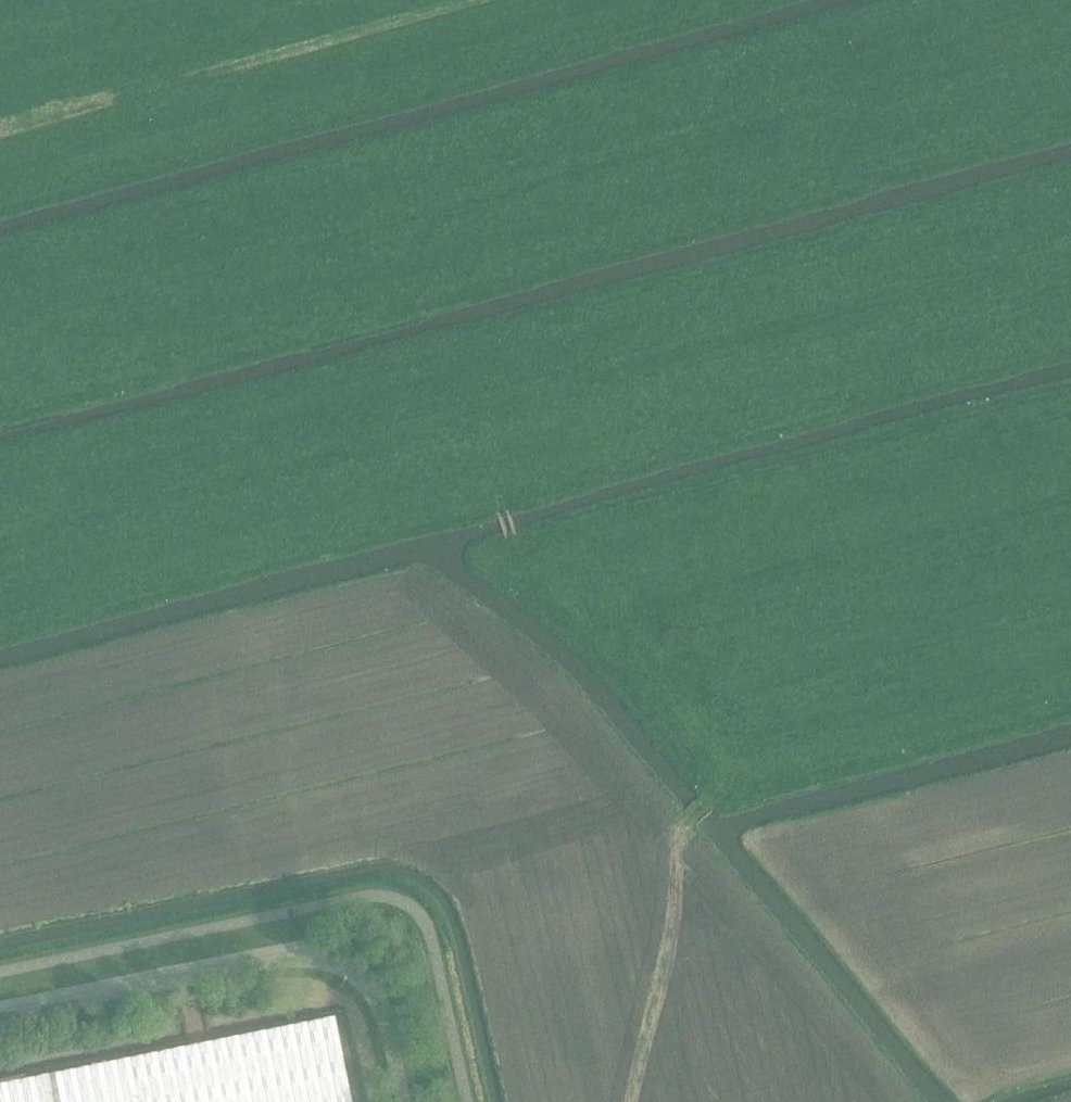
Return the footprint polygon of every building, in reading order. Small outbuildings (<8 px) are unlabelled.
[(0,1086),(0,1101),(350,1101),(334,1019),(0,1086)]
